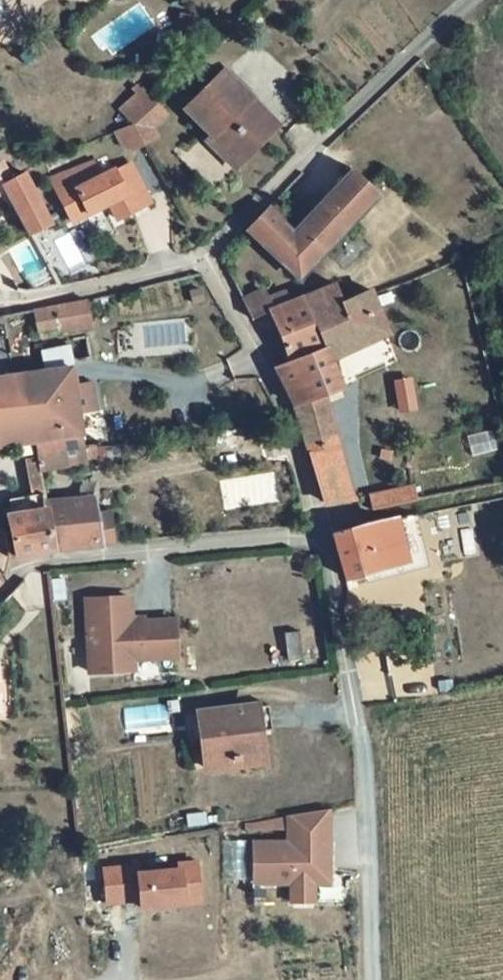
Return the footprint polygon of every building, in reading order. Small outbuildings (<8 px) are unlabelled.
[(227,91),(188,126),(237,179),(268,149),(244,122),(251,116),(227,91)] [(162,132),(151,120),(128,141),(112,149),(119,162),(131,166),(139,162),(139,163),(152,156),(147,146),(162,132)] [(52,215),(92,195),(86,180),(43,197),(52,215)] [(52,215),(50,216),(62,240),(100,221),(109,239),(127,229),(124,223),(138,216),(123,184),(107,192),(105,188),(92,195),(52,215)] [(22,251),(41,241),(17,193),(0,201),(0,209),(22,251)] [(368,226),(343,202),(286,258),(276,247),(278,246),(264,231),(242,252),(267,279),(276,269),(300,294),(368,226)] [(124,223),(127,229),(142,222),(138,216),(124,223)] [(47,278),(38,248),(17,254),(26,284),(47,278)] [(272,308),(262,286),(241,295),(250,317),(272,308)] [(286,424),(317,524),(348,517),(331,458),(327,459),(312,411),(331,402),(325,374),(376,350),(364,310),(332,321),(326,308),(261,331),(280,378),(274,397),(286,424)] [(81,319),(27,330),(30,352),(47,349),(63,352),(86,346),(81,319)] [(63,367),(33,372),(36,388),(36,389),(38,389),(51,458),(27,462),(31,486),(74,480),(73,476),(78,476),(73,433),(87,431),(83,401),(66,404),(63,387),(66,386),(63,367)] [(6,393),(15,463),(27,462),(51,458),(38,389),(36,389),(36,388),(6,393)] [(15,463),(6,393),(0,394),(0,466),(15,463)] [(87,458),(110,456),(109,443),(86,445),(87,458)] [(368,490),(370,507),(416,501),(414,483),(368,490)] [(8,575),(46,568),(104,562),(99,531),(87,532),(85,515),(37,522),(36,512),(3,518),(5,532),(0,533),(0,536),(8,575)] [(414,542),(325,560),(335,608),(420,589),(414,542)] [(81,687),(125,686),(125,675),(169,674),(168,637),(124,638),(123,613),(79,615),(81,687)] [(285,639),(269,642),(274,668),(289,665),(285,639)] [(163,704),(124,707),(126,728),(165,726),(163,704)] [(260,750),(257,724),(226,727),(227,734),(206,736),(205,729),(190,731),(192,742),(186,743),(187,755),(193,754),(197,781),(243,775),(241,752),(260,750)] [(324,826),(285,833),(285,860),(250,862),(251,900),(289,900),(311,899),(326,899),(324,826)] [(125,881),(91,882),(93,916),(126,914),(126,922),(185,920),(184,880),(166,881),(166,885),(125,887),(125,881)] [(289,900),(290,919),(312,918),(311,899),(289,900)]
